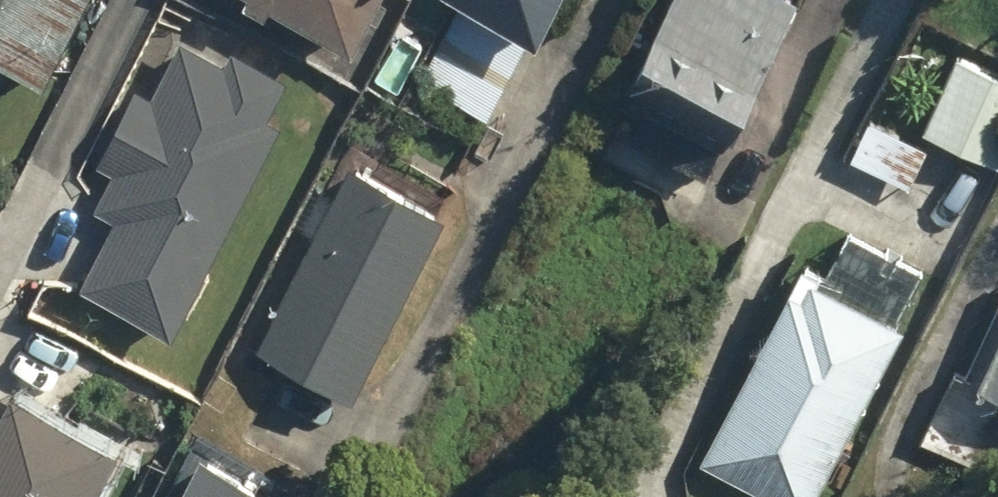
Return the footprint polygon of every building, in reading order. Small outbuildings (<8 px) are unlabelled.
[(55,57),(83,0),(0,0),(0,31),(55,57)] [(282,8),(286,0),(265,0),(282,8)] [(375,37),(393,0),(298,0),(375,37)] [(557,32),(573,0),(491,0),(557,32)] [(735,149),(808,0),(682,0),(633,100),(735,149)] [(93,281),(190,329),(296,113),(280,106),(299,69),(244,43),(236,58),(189,35),(160,90),(144,83),(106,162),(122,170),(105,206),(125,215),(93,281)] [(997,154),(997,68),(964,52),(932,126),(997,154)] [(858,157),(916,182),(933,144),(874,117),(858,157)] [(267,341),(370,391),(459,209),(355,159),(267,341)] [(784,496),(826,496),(922,320),(826,269),(818,285),(805,279),(709,456),(784,496)] [(130,435),(19,382),(0,422),(0,496),(100,496),(130,435)] [(212,454),(191,496),(300,496),(212,454)]
